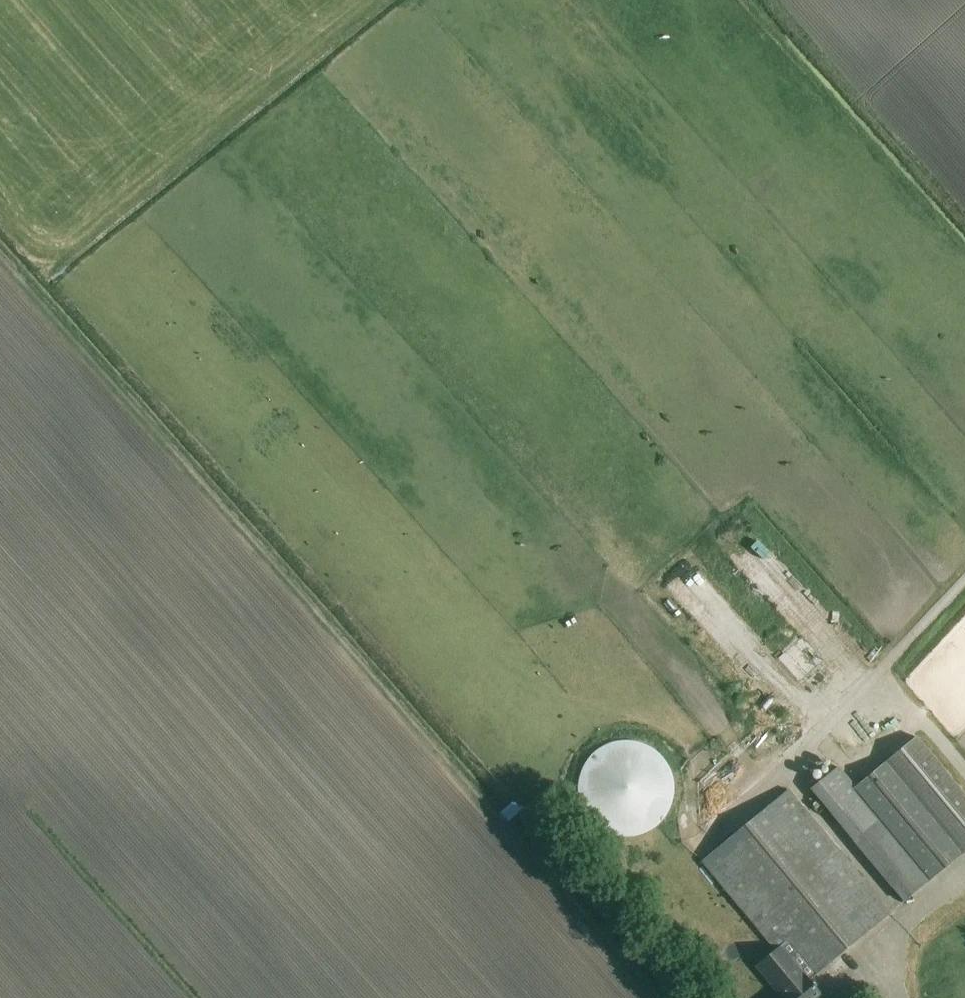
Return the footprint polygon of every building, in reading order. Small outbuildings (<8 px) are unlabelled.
[(732,534),(794,619),(818,602),(756,516),(732,534)] [(822,631),(836,623),(827,608),(813,615),(822,631)] [(962,857),(964,855),(964,796),(918,738),(856,788),(840,768),(812,790),(905,903),(932,881),(962,857)] [(592,756),(582,772),(579,790),(583,808),(593,823),(609,834),(627,837),(645,833),(660,823),(670,807),(674,789),(670,771),(660,756),(644,746),(626,742),(608,746),(592,756)] [(819,995),(809,982),(889,914),(786,792),(700,865),(774,952),(755,968),(778,995),(774,997),(815,997),(819,995)]
